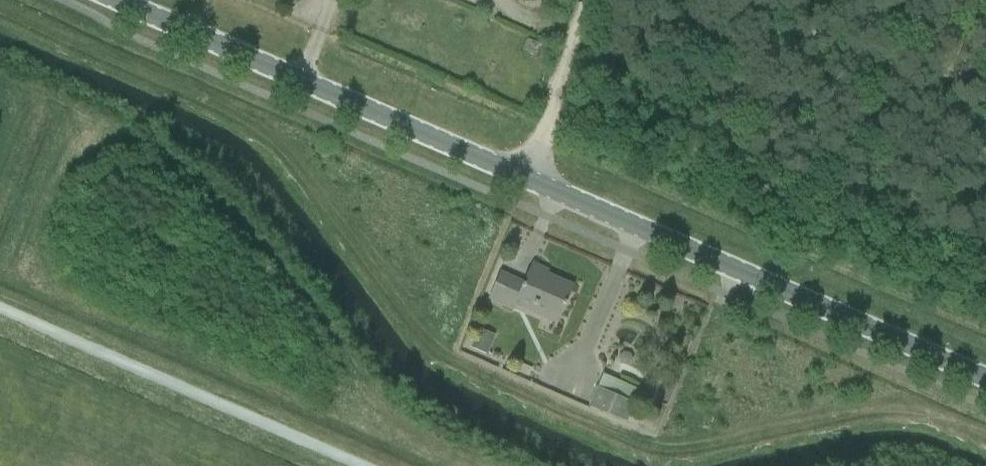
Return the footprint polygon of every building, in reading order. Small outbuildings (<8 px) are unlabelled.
[(539,45),(527,41),(523,52),(535,57),(539,45)] [(523,283),(500,273),(491,291),(488,299),(513,310),(516,302),(557,320),(554,327),(555,328),(573,286),(546,275),(548,271),(531,264),(523,283)] [(589,406),(626,422),(633,404),(597,388),(589,406)]
